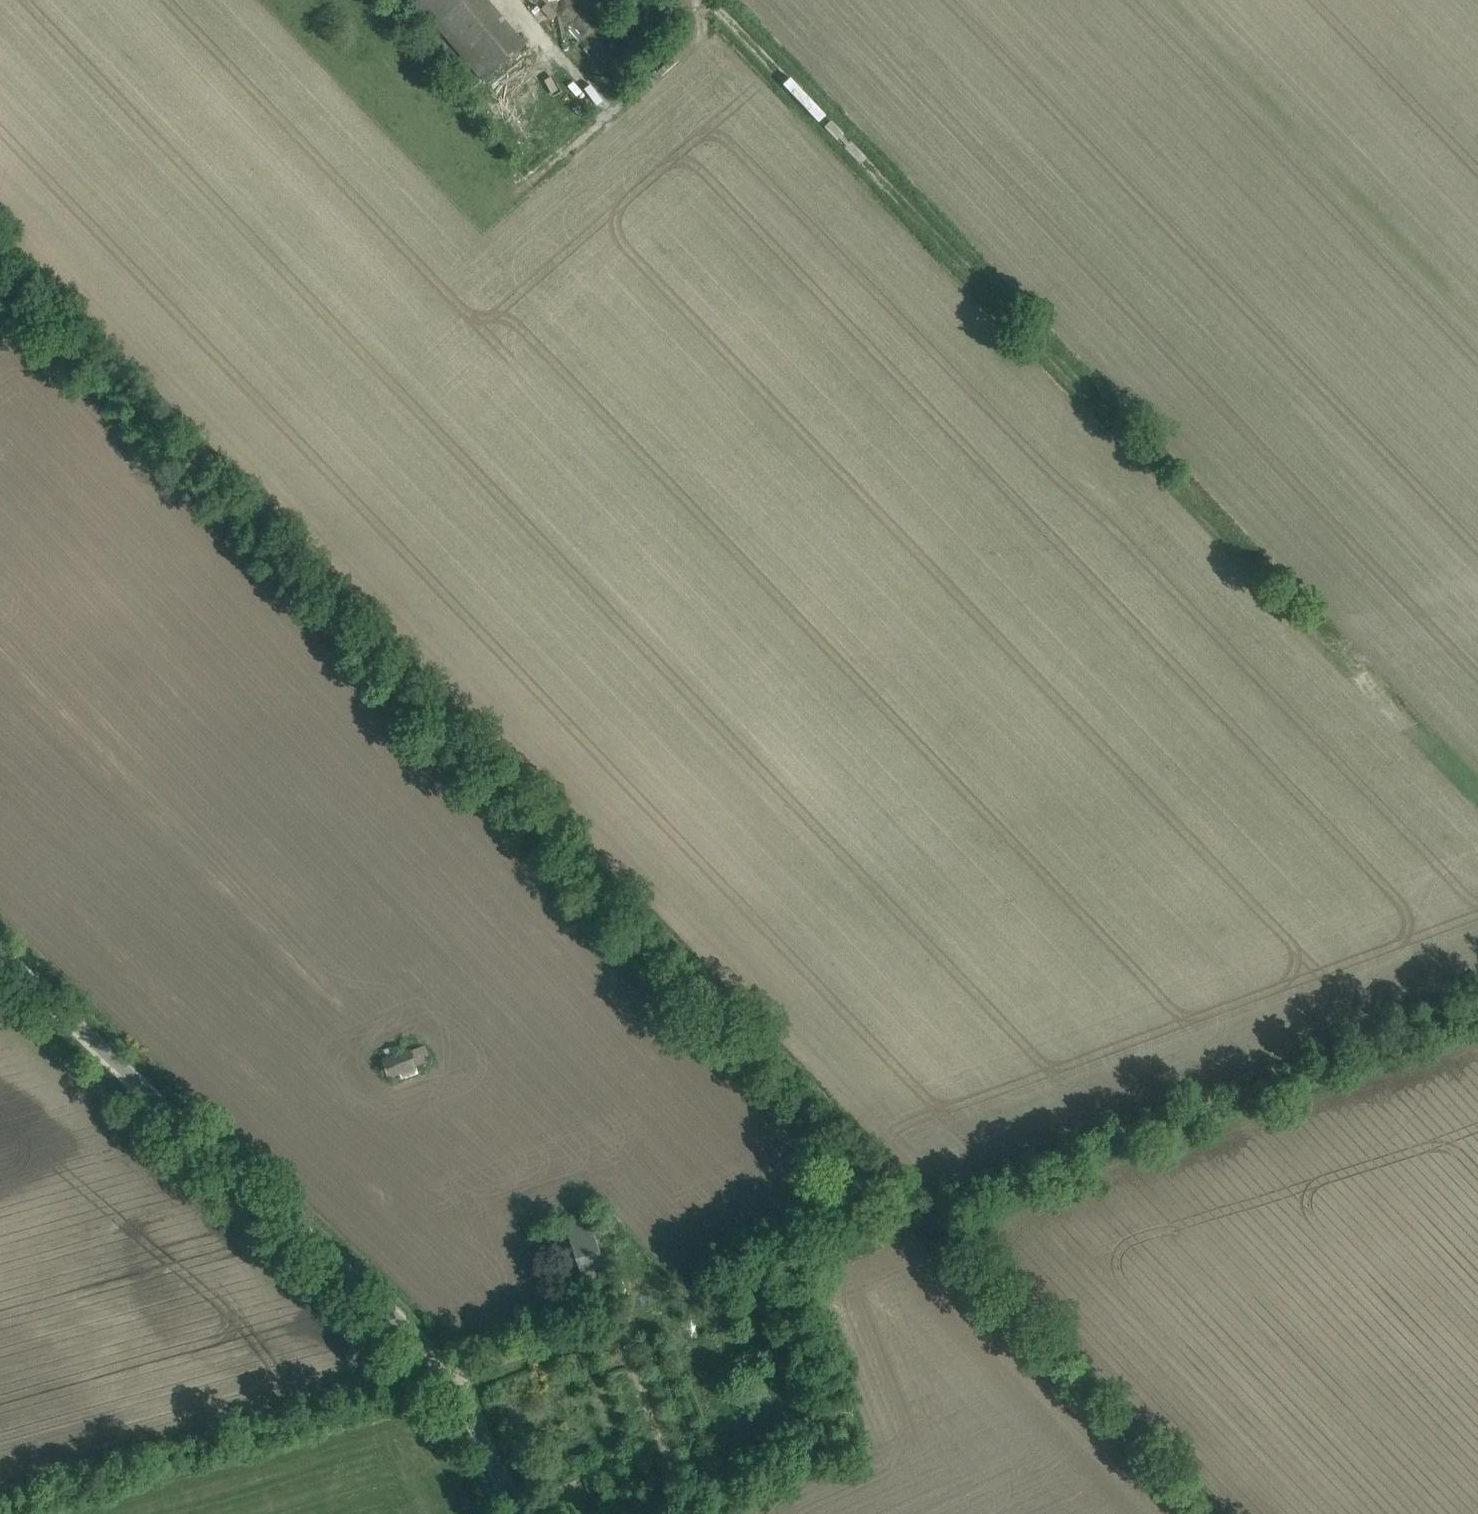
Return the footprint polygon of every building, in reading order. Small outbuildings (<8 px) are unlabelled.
[(381,1051),(384,1059),(383,1060),(389,1076),(398,1073),(400,1080),(418,1073),(416,1068),(418,1067),(417,1065),(430,1060),(425,1047),(412,1051),(411,1049),(399,1054),(396,1045),(381,1051)] [(611,1281),(589,1216),(565,1224),(587,1289),(611,1281)]
